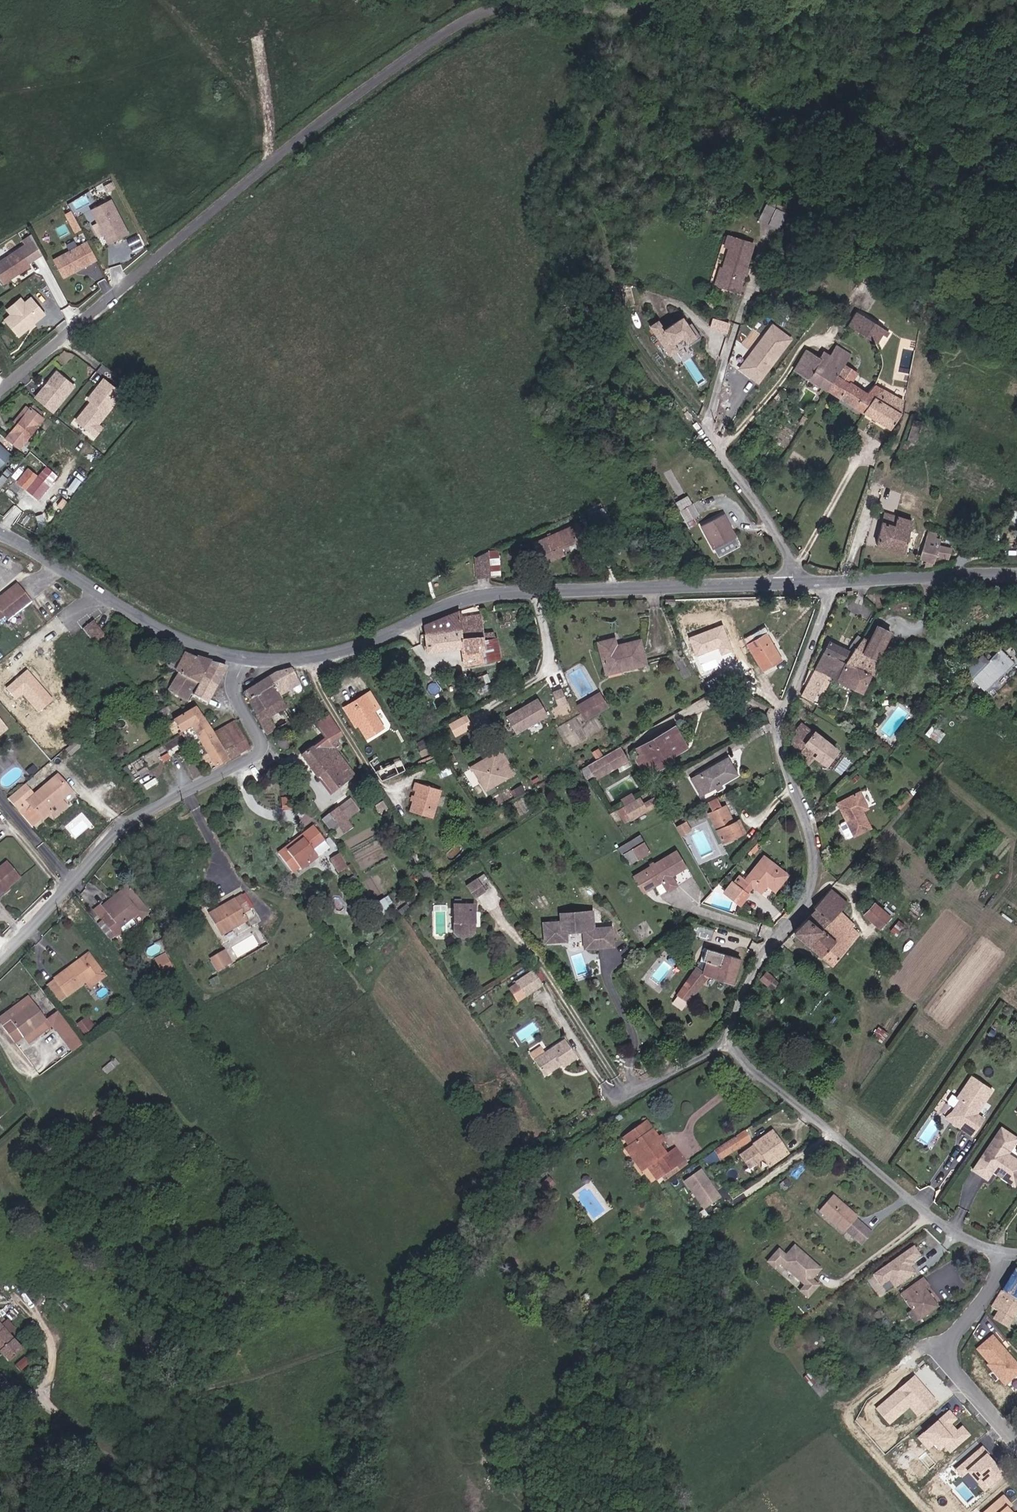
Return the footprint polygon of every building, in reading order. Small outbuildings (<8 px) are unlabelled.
[(775,195),(767,216),(777,218),(780,203),(790,206),(792,199),(775,195)] [(131,236),(114,201),(94,211),(101,225),(106,236),(113,238),(116,243),(131,236)] [(786,221),(790,206),(780,203),(777,218),(786,221)] [(106,236),(101,225),(96,228),(102,239),(106,236)] [(740,233),(724,277),(743,283),(758,240),(740,233)] [(116,243),(113,238),(106,236),(111,246),(116,243)] [(83,271),(100,262),(88,240),(82,243),(84,248),(57,262),(66,280),(78,273),(79,271),(81,270),(83,271)] [(32,269),(22,252),(0,266),(0,280),(4,287),(32,269)] [(20,339),(47,316),(33,300),(26,306),(13,317),(6,323),(20,339)] [(26,306),(22,301),(9,313),(13,317),(26,306)] [(850,327),(876,344),(881,336),(887,339),(889,334),(858,313),(850,327)] [(711,326),(728,332),(731,322),(714,316),(711,326)] [(673,351),(683,344),(689,353),(701,344),(691,330),(687,333),(682,326),(664,338),(658,330),(650,335),(670,363),(678,358),(673,351)] [(758,383),(790,340),(773,327),(740,369),(758,383)] [(851,357),(837,348),(830,359),(826,356),(821,362),(810,380),(828,392),(844,367),(851,357)] [(797,371),(810,380),(821,362),(808,353),(797,371)] [(844,367),(828,392),(864,416),(865,414),(882,391),(876,387),(867,397),(851,385),(857,375),(844,367)] [(75,387),(58,373),(37,398),(54,412),(75,387)] [(99,423),(122,393),(102,378),(86,399),(89,401),(74,422),(95,438),(104,427),(99,423)] [(900,417),(903,404),(882,391),(865,414),(891,431),(900,417)] [(9,440),(20,450),(45,422),(34,412),(9,440)] [(10,455),(0,446),(0,467),(10,455)] [(30,472),(20,484),(42,502),(50,491),(37,481),(39,479),(30,472)] [(65,501),(59,507),(63,510),(68,503),(65,501)] [(682,513),(688,525),(700,518),(693,507),(682,513)] [(591,513),(583,518),(591,533),(599,529),(591,513)] [(724,517),(703,529),(716,552),(737,540),(724,517)] [(895,529),(884,524),(878,546),(906,555),(913,524),(898,520),(895,529)] [(574,527),(525,551),(535,571),(557,560),(554,554),(581,540),(574,527)] [(930,535),(920,560),(935,565),(937,558),(948,560),(952,550),(941,547),(943,543),(933,541),(934,536),(930,535)] [(501,552),(493,552),(492,577),(501,577),(501,552)] [(477,565),(490,566),(490,553),(478,559),(477,565)] [(490,576),(490,566),(477,565),(477,576),(490,576)] [(3,618),(9,625),(33,605),(18,587),(0,601),(0,620),(3,618)] [(483,642),(479,617),(461,616),(461,611),(424,628),(425,655),(462,652),(463,667),(486,665),(483,642)] [(722,625),(690,637),(698,660),(720,652),(721,656),(732,652),(722,625)] [(92,644),(99,638),(89,626),(83,632),(92,644)] [(861,640),(853,655),(838,682),(861,694),(890,635),(877,627),(869,644),(861,640)] [(766,634),(757,640),(749,644),(766,672),(782,662),(766,634)] [(596,643),(605,675),(645,664),(638,639),(614,646),(612,639),(596,643)] [(483,642),(486,665),(501,663),(498,640),(483,642)] [(838,682),(853,655),(831,644),(817,672),(828,678),(838,682)] [(983,691),(1013,664),(1001,650),(988,661),(984,655),(965,672),(983,691)] [(186,702),(191,695),(194,698),(202,684),(211,664),(192,659),(187,657),(170,693),(186,702)] [(202,684),(215,690),(227,669),(211,664),(202,684)] [(53,698),(27,668),(5,687),(16,700),(23,695),(37,712),(53,698)] [(293,690),(299,686),(300,686),(292,672),(279,673),(269,679),(274,687),(280,698),(293,690)] [(803,697),(814,702),(828,678),(817,672),(803,697)] [(248,702),(274,687),(269,679),(244,695),(248,702)] [(202,684),(194,698),(206,706),(215,690),(202,684)] [(301,692),(299,686),(293,690),(296,694),(301,692)] [(267,718),(264,713),(277,705),(283,702),(280,698),(274,687),(248,702),(260,723),(267,718)] [(762,704),(768,695),(753,687),(747,696),(762,704)] [(317,695),(314,689),(308,692),(312,698),(317,695)] [(562,693),(554,696),(559,709),(567,706),(562,693)] [(359,720),(352,709),(368,700),(370,698),(368,694),(344,709),(353,724),(359,720)] [(601,697),(578,710),(580,717),(605,703),(601,697)] [(359,720),(369,737),(384,729),(368,700),(352,709),(359,720)] [(517,736),(548,718),(539,701),(507,720),(517,736)] [(322,702),(309,710),(318,723),(329,716),(322,702)] [(584,724),(608,710),(605,703),(580,717),(584,724)] [(260,723),(267,737),(280,730),(288,725),(277,705),(264,713),(267,718),(260,723)] [(175,724),(181,735),(191,729),(203,722),(202,721),(196,712),(175,724)] [(465,714),(449,721),(455,735),(471,728),(465,714)] [(202,721),(203,722),(215,739),(228,762),(239,755),(224,731),(221,732),(209,716),(202,721)] [(321,760),(323,762),(334,752),(343,745),(334,732),(337,729),(329,716),(318,723),(315,725),(326,742),(302,758),(310,769),(321,760)] [(797,736),(789,747),(810,766),(816,759),(826,767),(838,753),(798,721),(790,731),(797,736)] [(228,762),(215,739),(203,722),(191,729),(215,769),(228,762)] [(936,740),(943,732),(933,723),(926,731),(936,740)] [(239,755),(248,750),(234,725),(224,731),(239,755)] [(649,768),(668,757),(670,761),(687,751),(675,728),(638,749),(642,755),(648,766),(649,768)] [(638,749),(633,751),(637,758),(642,755),(638,749)] [(353,778),(334,752),(323,762),(321,760),(310,769),(318,780),(319,778),(329,770),(341,787),(353,778)] [(509,764),(503,753),(495,757),(502,768),(509,764)] [(639,772),(648,766),(642,755),(637,758),(633,760),(639,772)] [(486,793),(509,780),(502,768),(495,757),(473,770),(486,793)] [(672,765),(670,761),(668,757),(649,768),(653,775),(672,765)] [(592,781),(608,772),(601,760),(585,769),(592,781)] [(723,787),(737,777),(727,762),(693,782),(703,798),(717,790),(720,795),(725,792),(723,787)] [(319,778),(332,794),(341,787),(329,770),(319,778)] [(32,788),(14,800),(22,810),(32,803),(48,822),(56,816),(54,812),(68,801),(76,795),(64,780),(40,798),(32,788)] [(417,796),(412,816),(433,823),(442,795),(416,785),(413,795),(417,796)] [(526,793),(522,787),(515,791),(519,797),(526,793)] [(132,808),(141,802),(131,788),(123,794),(132,808)] [(124,813),(132,808),(123,794),(115,799),(124,813)] [(625,808),(637,802),(632,795),(621,801),(625,808)] [(859,797),(837,808),(853,842),(870,834),(859,817),(866,813),(859,797)] [(900,814),(910,802),(904,797),(894,809),(900,814)] [(743,838),(736,821),(730,823),(728,820),(733,818),(727,806),(722,807),(719,800),(708,804),(711,812),(708,814),(724,847),(743,838)] [(54,812),(56,816),(60,820),(74,809),(68,801),(54,812)] [(646,813),(642,806),(638,801),(637,802),(625,808),(623,810),(631,821),(646,813)] [(654,808),(650,801),(642,806),(646,813),(654,808)] [(41,827),(48,822),(32,803),(22,810),(26,815),(29,812),(41,827)] [(339,809),(347,820),(354,815),(346,804),(339,809)] [(337,810),(328,817),(340,832),(343,836),(351,829),(337,810)] [(353,827),(359,822),(354,815),(347,820),(353,827)] [(325,825),(334,836),(340,832),(328,817),(322,821),(325,825)] [(740,819),(736,821),(743,838),(748,836),(740,819)] [(677,829),(682,838),(691,832),(686,823),(677,829)] [(325,825),(321,828),(330,839),(334,836),(325,825)] [(299,868),(301,870),(317,859),(312,852),(326,842),(315,827),(302,836),(303,838),(295,843),(296,845),(292,848),(290,845),(278,853),(292,873),(299,868)] [(326,842),(312,852),(317,859),(331,848),(326,842)] [(652,854),(646,844),(633,852),(640,862),(652,854)] [(663,883),(667,891),(679,884),(675,876),(690,867),(680,851),(646,872),(656,887),(663,883)] [(332,862),(343,880),(350,875),(340,858),(332,862)] [(736,888),(747,897),(755,888),(761,894),(768,886),(775,892),(787,878),(765,859),(764,858),(745,881),(743,879),(736,888)] [(0,878),(0,906),(23,885),(11,869),(0,878)] [(656,887),(646,872),(635,878),(644,894),(656,887)] [(354,880),(350,875),(343,880),(346,885),(354,880)] [(478,881),(466,889),(475,901),(487,893),(478,881)] [(681,888),(679,884),(667,891),(670,895),(681,888)] [(91,908),(101,922),(110,916),(107,912),(127,898),(139,916),(145,912),(128,888),(102,905),(99,903),(91,908)] [(726,898),(739,911),(749,900),(747,897),(736,888),(726,898)] [(818,913),(794,935),(835,968),(861,936),(846,923),(851,918),(843,911),(848,905),(832,891),(815,911),(818,913)] [(223,905),(205,914),(217,936),(245,922),(240,914),(249,910),(241,895),(233,900),(235,903),(225,909),(223,905)] [(118,930),(139,916),(127,898),(107,912),(110,916),(101,922),(115,939),(122,935),(118,930)] [(476,909),(455,908),(455,930),(459,936),(470,936),(475,931),(476,909)] [(875,908),(866,918),(881,932),(890,921),(875,908)] [(568,942),(567,933),(584,931),(586,950),(615,948),(613,929),(595,930),(593,913),(562,916),(562,923),(545,925),(546,944),(568,942)] [(122,935),(135,928),(131,922),(118,930),(122,935)] [(694,923),(690,935),(711,942),(715,931),(694,923)] [(210,957),(218,971),(233,962),(226,948),(210,957)] [(154,957),(162,972),(173,966),(165,951),(154,957)] [(678,997),(688,1004),(707,976),(731,985),(738,961),(710,952),(702,974),(697,970),(678,997)] [(106,975),(90,954),(70,969),(73,972),(88,962),(96,974),(98,976),(88,983),(91,986),(106,975)] [(98,976),(96,974),(88,962),(73,972),(70,969),(57,979),(69,996),(88,983),(98,976)] [(774,988),(780,978),(766,970),(760,980),(774,988)] [(548,984),(540,972),(533,976),(542,988),(548,984)] [(542,988),(533,976),(512,990),(520,1002),(542,988)] [(63,1000),(69,996),(57,979),(51,983),(63,1000)] [(0,1028),(4,1033),(36,1007),(32,1002),(0,1028)] [(50,1023),(36,1007),(4,1033),(18,1049),(28,1041),(50,1023)] [(62,1014),(50,1023),(54,1029),(56,1027),(76,1053),(87,1046),(62,1014)] [(90,1019),(87,1021),(94,1030),(97,1028),(90,1019)] [(89,1034),(94,1030),(87,1021),(82,1025),(89,1034)] [(32,1046),(54,1029),(50,1023),(28,1041),(32,1046)] [(566,1042),(534,1064),(545,1078),(577,1060),(566,1042)] [(943,1125),(963,1137),(971,1142),(982,1124),(974,1120),(989,1096),(968,1082),(954,1105),(949,1101),(945,1108),(952,1115),(951,1117),(943,1125)] [(628,1144),(636,1158),(640,1156),(645,1165),(655,1159),(662,1172),(673,1166),(681,1161),(674,1149),(663,1155),(657,1145),(655,1140),(657,1139),(647,1122),(623,1134),(628,1144)] [(924,1123),(923,1143),(932,1143),(934,1124),(924,1123)] [(720,1161),(748,1141),(742,1133),(713,1152),(720,1161)] [(1016,1143),(1000,1133),(973,1176),(987,1184),(993,1176),(997,1174),(1001,1181),(1015,1190),(1016,1186),(1016,1166),(1006,1160),(1016,1143)] [(788,1156),(773,1134),(741,1159),(746,1166),(754,1167),(764,1161),(770,1169),(788,1156)] [(633,1159),(636,1158),(628,1144),(625,1146),(633,1159)] [(633,1159),(638,1169),(645,1165),(640,1156),(636,1158),(633,1159)] [(655,1159),(645,1165),(651,1179),(662,1172),(655,1159)] [(681,1161),(673,1166),(676,1172),(684,1167),(681,1161)] [(676,1172),(673,1166),(662,1172),(665,1178),(676,1172)] [(721,1198),(700,1170),(684,1183),(705,1210),(721,1198)] [(848,1202),(835,1193),(833,1196),(846,1206),(848,1202)] [(824,1209),(850,1228),(852,1227),(861,1214),(862,1212),(848,1202),(846,1206),(833,1196),(824,1209)] [(869,1220),(861,1214),(852,1227),(860,1233),(869,1220)] [(867,1238),(876,1225),(869,1220),(860,1233),(867,1238)] [(913,1248),(873,1275),(880,1286),(889,1281),(893,1287),(918,1270),(914,1264),(921,1259),(913,1248)] [(823,1272),(797,1249),(788,1259),(782,1266),(783,1266),(808,1289),(803,1294),(810,1301),(821,1289),(814,1282),(823,1272)] [(782,1266),(788,1259),(781,1253),(770,1265),(778,1272),(783,1266),(782,1266)] [(1016,1301),(1016,1272),(1003,1292),(1016,1301)] [(923,1276),(900,1294),(919,1319),(937,1306),(923,1288),(929,1284),(923,1276)] [(993,1308),(999,1312),(995,1319),(1007,1327),(1016,1311),(1016,1301),(1003,1292),(993,1308)] [(4,1331),(10,1326),(8,1322),(2,1327),(1,1328),(2,1329),(4,1331)] [(5,1340),(0,1344),(0,1350),(16,1369),(29,1359),(10,1336),(16,1331),(10,1326),(4,1331),(2,1329),(0,1331),(0,1334),(5,1340)] [(993,1338),(979,1350),(991,1364),(989,1366),(1006,1385),(1016,1376),(1016,1365),(993,1338)] [(925,1389),(915,1378),(877,1410),(890,1425),(911,1407),(919,1417),(936,1402),(928,1392),(926,1394),(923,1391),(925,1389)] [(951,1453),(970,1436),(963,1428),(957,1433),(951,1426),(957,1421),(950,1413),(919,1440),(929,1450),(934,1446),(939,1451),(945,1447),(951,1453)] [(990,1488),(1004,1475),(987,1456),(989,1455),(983,1448),(957,1471),(963,1478),(968,1473),(980,1486),(984,1482),(990,1488)] [(990,1488),(984,1482),(980,1486),(985,1492),(990,1488)] [(1005,1497),(988,1511),(1009,1511),(1008,1510),(1012,1506),(1005,1497)]
